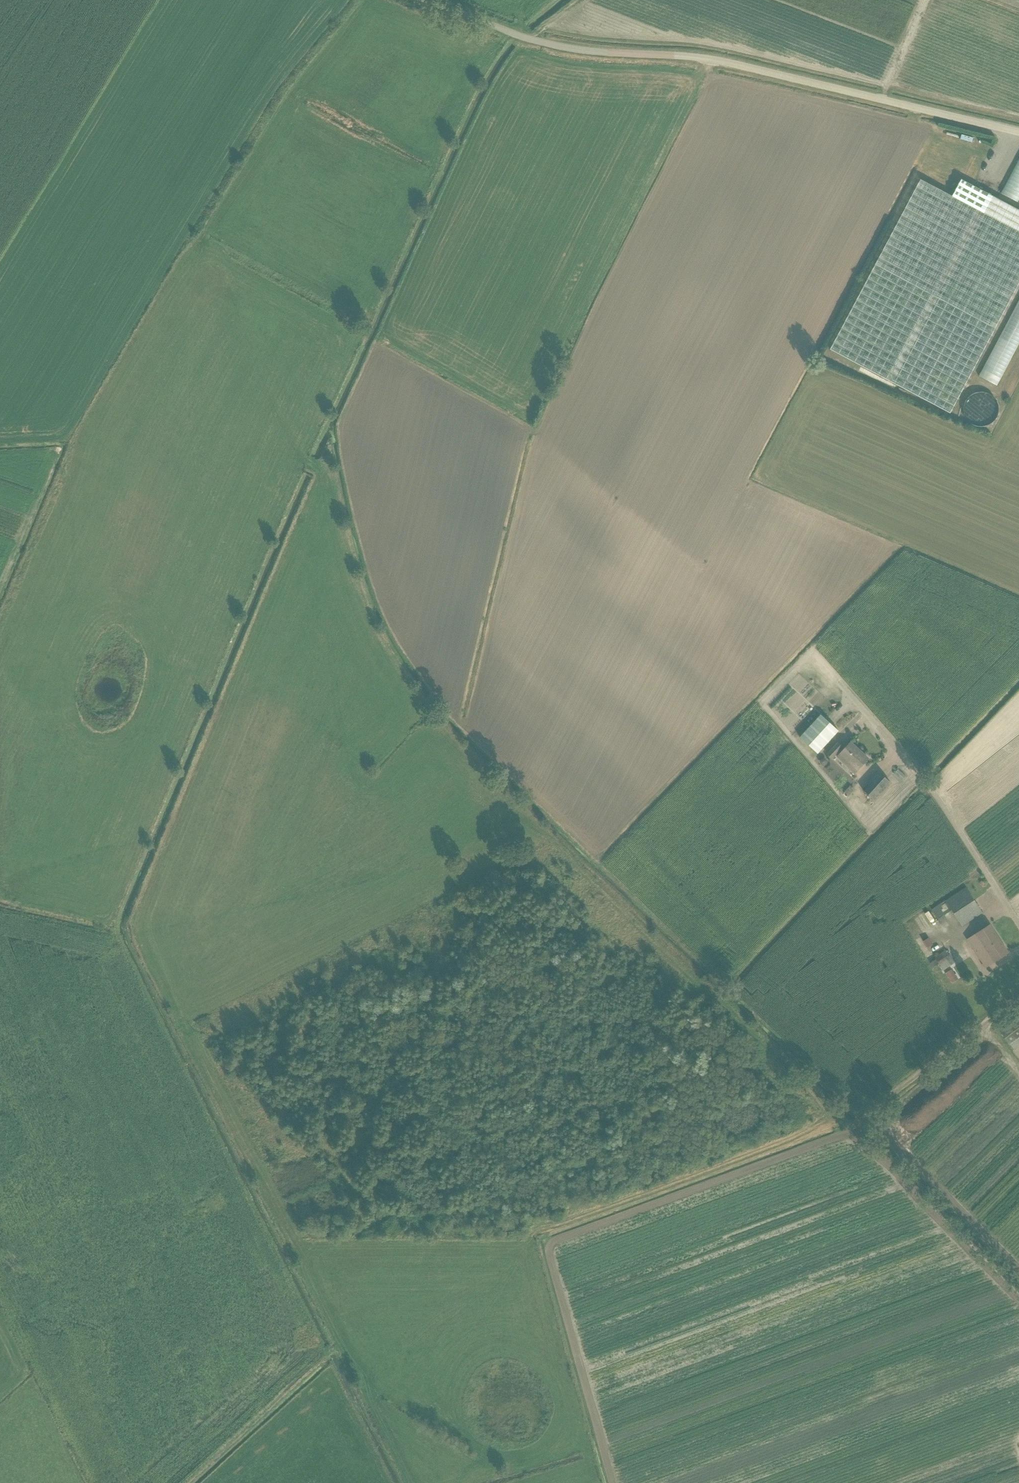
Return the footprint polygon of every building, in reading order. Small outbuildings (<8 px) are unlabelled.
[(1007,195),(1018,201),(1018,170),(1007,195)] [(1018,283),(1018,210),(961,179),(952,196),(920,179),(916,188),(830,350),(950,413),(1018,283)] [(810,719),(819,710),(814,706),(805,714),(810,719)] [(820,715),(800,737),(817,754),(838,730),(820,715)] [(858,770),(862,766),(868,759),(859,750),(858,751),(850,744),(851,743),(850,742),(844,750),(840,753),(858,770)] [(838,743),(827,754),(832,759),(843,748),(838,743)] [(874,800),(885,788),(890,782),(879,772),(872,779),(863,789),(874,800)] [(864,820),(869,825),(879,816),(874,810),(864,820)] [(962,926),(974,918),(982,912),(972,896),(966,887),(958,893),(932,909),(941,923),(955,914),(962,926)] [(990,924),(982,930),(967,939),(980,959),(985,968),(1009,953),(990,924)] [(948,926),(934,932),(937,939),(951,933),(948,926)] [(931,942),(935,949),(941,947),(938,939),(931,942)] [(947,950),(934,957),(936,960),(930,963),(931,965),(932,968),(939,964),(943,970),(955,963),(947,950)] [(953,975),(959,984),(966,979),(960,970),(953,975)] [(580,1327),(587,1324),(585,1318),(577,1320),(580,1327)]
